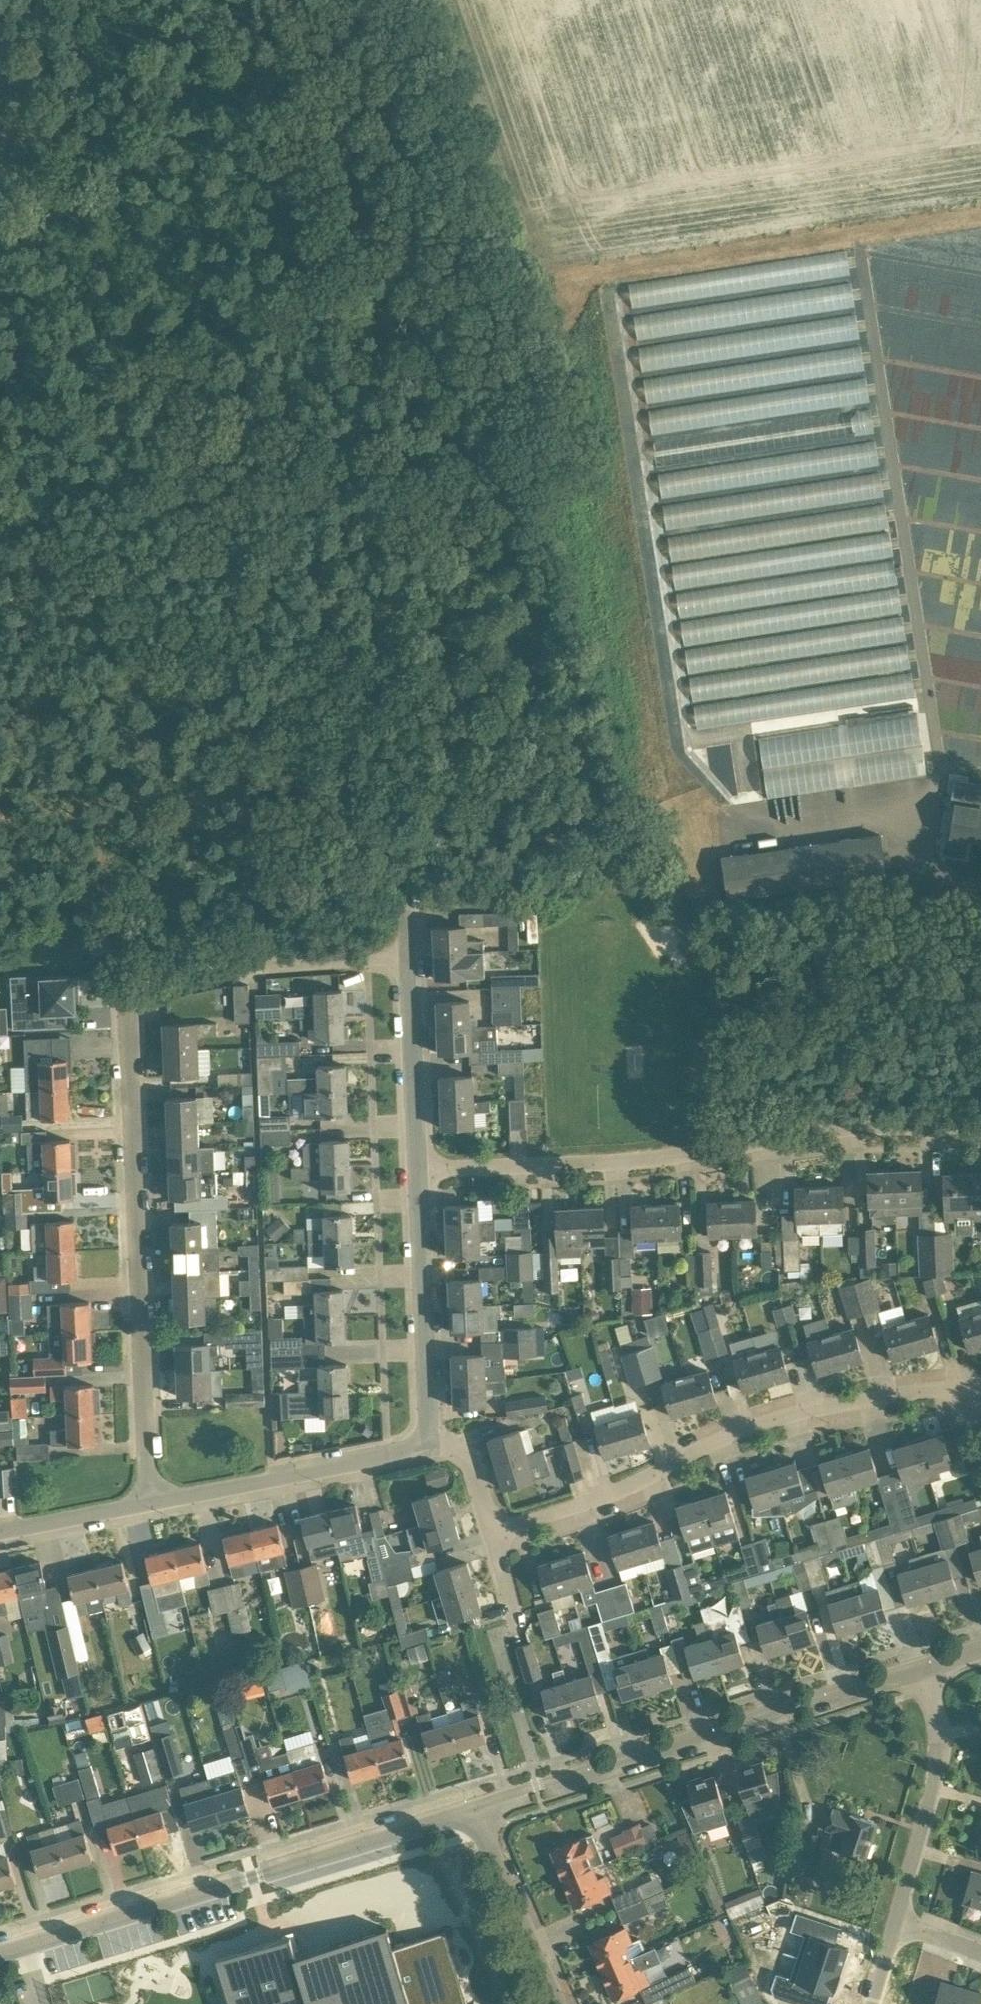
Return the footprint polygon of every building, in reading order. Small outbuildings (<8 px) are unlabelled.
[(630,307),(848,274),(845,249),(626,282),(630,307)] [(635,336),(853,308),(850,283),(632,311),(635,336)] [(885,431),(980,432),(980,356),(969,349),(962,349),(953,365),(927,350),(918,350),(918,337),(926,337),(903,324),(892,324),(892,312),(887,311),(885,431)] [(855,315),(637,342),(641,372),(642,372),(645,399),(863,372),(860,342),(858,342),(855,315)] [(650,432),(869,403),(865,378),(647,406),(650,432)] [(918,712),(759,736),(769,797),(928,773),(918,712)] [(949,831),(945,852),(965,856),(968,836),(980,838),(980,783),(979,783),(955,778),(951,804),(956,805),(952,831),(949,831)] [(883,833),(721,855),(727,898),(889,876),(883,833)] [(485,913),(486,925),(520,923),(519,911),(485,913)] [(467,925),(434,927),(435,952),(484,950),(483,940),(468,941),(467,925)] [(509,926),(510,949),(521,949),(520,926),(509,926)] [(484,950),(435,952),(436,978),(485,976),(484,950)] [(493,976),(493,987),(522,986),(540,985),(540,975),(493,976)] [(79,995),(79,980),(74,980),(74,977),(41,979),(42,982),(26,982),(27,1000),(12,1001),(14,1029),(49,1027),(48,1012),(76,1011),(75,995),(79,995)] [(522,986),(493,987),(494,1024),(524,1023),(522,986)] [(257,1017),(301,1016),(344,1014),(343,989),(315,991),(316,1001),(311,1001),(311,1002),(282,1004),(281,993),(256,994),(257,1017)] [(470,1000),(437,1002),(438,1027),(471,1026),(470,1000)] [(249,1008),(236,1009),(236,1022),(250,1021),(249,1008)] [(344,1014),(301,1016),(301,1029),(317,1029),(318,1041),(345,1040),(345,1037),(350,1037),(349,1024),(345,1024),(344,1014)] [(164,1024),(165,1049),(198,1048),(197,1035),(218,1035),(217,1023),(197,1023),(164,1024)] [(471,1026),(438,1027),(439,1052),(469,1051),(472,1051),(484,1051),(483,1037),(487,1036),(487,1025),(471,1026)] [(41,1090),(69,1089),(68,1059),(54,1059),(53,1036),(25,1038),(26,1090),(41,1090)] [(258,1042),(258,1054),(302,1053),(302,1040),(258,1042)] [(542,1046),(523,1047),(523,1048),(524,1061),(543,1060),(542,1046)] [(198,1048),(165,1049),(166,1076),(199,1074),(198,1048)] [(523,1048),(498,1050),(499,1062),(501,1062),(524,1061),(523,1048)] [(259,1057),(261,1094),(274,1093),(273,1068),(283,1067),(282,1056),(259,1057)] [(524,1061),(501,1062),(502,1075),(524,1073),(524,1061)] [(288,1078),(288,1092),(303,1092),(347,1090),(346,1064),(318,1065),(319,1077),(288,1078)] [(239,1072),(240,1085),(253,1084),(253,1071),(239,1072)] [(440,1076),(442,1102),(490,1100),(490,1099),(474,1100),(473,1075),(440,1076)] [(509,1099),(525,1098),(524,1075),(516,1076),(517,1098),(509,1099)] [(243,1086),(243,1102),(253,1102),(253,1086),(243,1086)] [(41,1090),(28,1091),(27,1107),(27,1119),(42,1118),(42,1119),(70,1118),(69,1089),(41,1090)] [(347,1090),(303,1092),(304,1117),(348,1115),(347,1090)] [(0,1114),(8,1113),(8,1092),(0,1092),(0,1113),(0,1114)] [(167,1097),(168,1123),(198,1122),(197,1096),(167,1097)] [(525,1098),(509,1099),(511,1129),(527,1128),(525,1098)] [(490,1100),(442,1102),(443,1127),(475,1126),(475,1111),(491,1110),(490,1100)] [(244,1106),(245,1119),(255,1119),(254,1106),(244,1106)] [(270,1108),(261,1108),(261,1118),(271,1117),(270,1108)] [(2,1116),(3,1132),(24,1130),(23,1114),(2,1116)] [(261,1118),(262,1130),(291,1129),(290,1116),(271,1117),(261,1118)] [(255,1119),(245,1119),(245,1135),(256,1135),(255,1119)] [(168,1123),(169,1147),(199,1146),(198,1122),(168,1123)] [(291,1129),(262,1130),(264,1170),(275,1169),(274,1143),(291,1143),(291,1129)] [(12,1131),(3,1132),(4,1142),(13,1142),(12,1131)] [(30,1170),(45,1170),(72,1169),(72,1166),(76,1166),(76,1155),(72,1155),(71,1139),(45,1140),(29,1141),(30,1170)] [(305,1148),(306,1166),(350,1164),(349,1139),(321,1140),(322,1142),(310,1143),(305,1148)] [(169,1147),(170,1173),(215,1171),(214,1146),(199,1147),(199,1146),(169,1147)] [(256,1154),(245,1155),(246,1169),(257,1169),(256,1154)] [(350,1164),(306,1166),(306,1168),(293,1168),(293,1179),(323,1178),(324,1191),(351,1190),(350,1164)] [(72,1169),(45,1170),(46,1185),(31,1186),(31,1190),(3,1191),(4,1212),(27,1211),(45,1210),(44,1199),(74,1198),(73,1182),(77,1182),(76,1172),(72,1172),(72,1169)] [(257,1169),(246,1169),(247,1184),(257,1184),(257,1169)] [(921,1170),(895,1171),(897,1213),(922,1212),(922,1201),(921,1170)] [(215,1171),(170,1173),(171,1198),(218,1196),(217,1171),(215,1171)] [(895,1171),(869,1172),(870,1204),(872,1204),(873,1214),(881,1213),(882,1218),(886,1222),(897,1222),(896,1213),(897,1213),(895,1171)] [(972,1174),(974,1220),(980,1220),(980,1173),(972,1174)] [(972,1174),(945,1175),(947,1221),(955,1221),(956,1234),(974,1234),(972,1174)] [(843,1185),(819,1186),(821,1233),(845,1233),(843,1185)] [(279,1186),(265,1187),(266,1201),(280,1200),(279,1186)] [(819,1186),(796,1187),(797,1214),(783,1215),(786,1271),(801,1270),(799,1231),(802,1234),(821,1233),(819,1186)] [(228,1192),(229,1207),(256,1206),(256,1191),(228,1192)] [(755,1199),(732,1200),(734,1236),(757,1235),(755,1199)] [(734,1236),(732,1200),(708,1201),(710,1237),(734,1236)] [(530,1213),(530,1201),(514,1202),(515,1228),(522,1227),(531,1227),(530,1213)] [(542,1201),(530,1201),(530,1213),(542,1213),(542,1201)] [(680,1203),(656,1204),(658,1238),(681,1237),(680,1203)] [(479,1204),(446,1205),(447,1231),(496,1228),(495,1218),(479,1219),(479,1204)] [(656,1204),(633,1205),(634,1240),(658,1238),(656,1204)] [(603,1206),(580,1207),(582,1255),(583,1255),(582,1245),(605,1244),(603,1206)] [(582,1255),(580,1207),(556,1208),(559,1256),(582,1255)] [(27,1211),(4,1212),(5,1228),(28,1227),(27,1211)] [(309,1229),(310,1240),(354,1239),(353,1214),(325,1215),(325,1229),(309,1229)] [(266,1230),(275,1241),(277,1241),(292,1229),(282,1217),(266,1230)] [(34,1252),(48,1251),(76,1250),(75,1220),(47,1221),(47,1222),(32,1223),(34,1252)] [(172,1222),(173,1247),(203,1246),(202,1221),(172,1222)] [(532,1252),(531,1227),(522,1227),(523,1253),(532,1252)] [(860,1235),(860,1252),(861,1266),(871,1266),(877,1265),(875,1228),(859,1227),(860,1235)] [(496,1228),(447,1231),(448,1256),(481,1255),(480,1240),(496,1239),(496,1228)] [(295,1230),(296,1244),(307,1243),(306,1229),(295,1230)] [(935,1233),(918,1234),(921,1275),(938,1274),(935,1233)] [(851,1253),(860,1252),(860,1235),(850,1235),(851,1253)] [(956,1235),(937,1236),(938,1273),(943,1273),(958,1272),(956,1235)] [(354,1239),(310,1240),(311,1254),(326,1254),(327,1266),(355,1265),(354,1239)] [(259,1244),(249,1244),(249,1255),(260,1254),(259,1244)] [(173,1247),(174,1272),(219,1270),(218,1246),(203,1246),(173,1247)] [(762,1250),(763,1267),(774,1267),(773,1249),(762,1250)] [(77,1278),(76,1250),(48,1251),(49,1267),(34,1268),(35,1278),(31,1279),(31,1292),(51,1291),(51,1279),(77,1278)] [(544,1260),(544,1251),(532,1252),(533,1264),(533,1278),(545,1278),(544,1260)] [(509,1265),(533,1264),(532,1252),(523,1253),(509,1254),(509,1265)] [(711,1253),(694,1253),(695,1284),(697,1284),(713,1283),(711,1253)] [(631,1256),(620,1257),(621,1274),(632,1273),(631,1256)] [(606,1257),(607,1288),(622,1288),(621,1286),(621,1275),(620,1257),(606,1257)] [(545,1278),(546,1291),(560,1290),(559,1259),(544,1260),(545,1278)] [(310,1264),(266,1267),(266,1280),(285,1278),(310,1278),(310,1264)] [(533,1264),(509,1265),(510,1281),(524,1280),(534,1279),(533,1278),(533,1264)] [(886,1264),(886,1275),(900,1275),(899,1264),(886,1264)] [(871,1266),(861,1266),(861,1269),(861,1276),(871,1276),(871,1266)] [(174,1272),(175,1297),(205,1296),(205,1295),(220,1295),(219,1270),(174,1272)] [(632,1274),(621,1275),(621,1286),(633,1285),(632,1274)] [(943,1275),(933,1277),(937,1294),(947,1291),(943,1275)] [(861,1281),(856,1282),(856,1284),(865,1312),(881,1308),(871,1277),(861,1281)] [(933,1277),(923,1280),(928,1296),(937,1294),(933,1277)] [(285,1278),(286,1295),(314,1294),(313,1278),(310,1278),(285,1278)] [(261,1279),(241,1280),(241,1295),(251,1294),(261,1294),(261,1279)] [(482,1279),(449,1280),(450,1305),(483,1304),(482,1279)] [(535,1302),(534,1279),(524,1280),(525,1302),(535,1302)] [(854,1279),(838,1281),(849,1317),(865,1312),(856,1284),(856,1282),(855,1283),(854,1279)] [(9,1317),(7,1280),(0,1280),(0,1317),(9,1317)] [(713,1283),(697,1284),(697,1294),(713,1294),(713,1283)] [(652,1287),(633,1287),(634,1313),(653,1312),(652,1287)] [(298,1304),(299,1315),(305,1315),(345,1314),(344,1289),(316,1290),(317,1304),(298,1304)] [(33,1293),(8,1294),(9,1318),(34,1318),(33,1293)] [(261,1294),(251,1294),(252,1309),(262,1309),(261,1294)] [(205,1296),(175,1297),(176,1322),(206,1321),(205,1296)] [(48,1304),(50,1333),(64,1331),(91,1330),(90,1301),(64,1302),(64,1303),(48,1304)] [(773,1308),(778,1325),(797,1319),(792,1302),(773,1308)] [(483,1304),(450,1305),(451,1331),(482,1330),(484,1329),(498,1329),(497,1314),(501,1314),(500,1303),(483,1304)] [(960,1317),(970,1350),(980,1347),(980,1311),(960,1317)] [(664,1313),(645,1318),(649,1334),(668,1328),(664,1313)] [(929,1313),(906,1319),(916,1353),(939,1346),(929,1313)] [(345,1314),(305,1315),(307,1344),(319,1343),(319,1341),(346,1340),(345,1314)] [(916,1353),(906,1319),(884,1326),(894,1360),(916,1353)] [(710,1327),(718,1354),(728,1351),(720,1324),(710,1327)] [(543,1327),(503,1328),(503,1329),(504,1342),(544,1341),(543,1327)] [(706,1358),(718,1354),(710,1327),(697,1331),(706,1358)] [(854,1327),(831,1333),(841,1367),(864,1360),(854,1327)] [(68,1360),(68,1361),(93,1360),(91,1330),(64,1331),(50,1333),(51,1355),(51,1360),(68,1360)] [(263,1331),(227,1332),(227,1348),(247,1348),(247,1354),(263,1353),(263,1331)] [(841,1367),(831,1333),(809,1340),(818,1373),(841,1367)] [(10,1352),(9,1337),(0,1338),(0,1353),(10,1352)] [(649,1337),(635,1341),(647,1381),(662,1376),(653,1345),(652,1345),(649,1337)] [(271,1339),(272,1354),(304,1353),(303,1338),(271,1339)] [(544,1341),(504,1342),(505,1356),(537,1355),(536,1353),(544,1353),(544,1341)] [(625,1353),(622,1354),(632,1386),(647,1381),(635,1341),(622,1345),(625,1353)] [(177,1344),(178,1370),(210,1369),(210,1354),(219,1354),(218,1344),(209,1344),(209,1343),(177,1344)] [(780,1344),(757,1350),(767,1384),(789,1377),(780,1344)] [(601,1353),(609,1380),(621,1376),(614,1349),(601,1353)] [(767,1384),(757,1350),(734,1357),(744,1391),(767,1384)] [(304,1353),(272,1354),(272,1370),(304,1369),(304,1353)] [(485,1353),(452,1355),(454,1380),(506,1378),(505,1365),(486,1366),(485,1353)] [(51,1360),(51,1355),(34,1356),(35,1375),(69,1373),(68,1361),(68,1360),(51,1360)] [(300,1379),(300,1391),(349,1389),(348,1364),(320,1365),(320,1378),(300,1379)] [(708,1368),(685,1375),(695,1409),(718,1403),(708,1368)] [(210,1369),(178,1370),(179,1396),(211,1394),(211,1393),(218,1393),(218,1382),(211,1382),(210,1369)] [(19,1392),(43,1390),(43,1374),(12,1376),(13,1394),(19,1393),(19,1392)] [(695,1409),(685,1375),(663,1382),(672,1416),(695,1409)] [(506,1378),(454,1380),(455,1406),(487,1404),(487,1393),(506,1392),(506,1378)] [(67,1398),(68,1414),(95,1412),(101,1412),(100,1398),(94,1398),(94,1384),(67,1385),(68,1386),(52,1387),(52,1398),(67,1398)] [(349,1389),(300,1391),(270,1392),(272,1418),(293,1417),(292,1404),(305,1403),(306,1416),(350,1414),(349,1389)] [(266,1405),(265,1392),(226,1394),(227,1406),(253,1405),(266,1405)] [(572,1395),(577,1411),(586,1408),(582,1392),(572,1395)] [(507,1401),(509,1415),(548,1409),(545,1395),(507,1401)] [(641,1410),(618,1417),(628,1450),(651,1444),(641,1410)] [(11,1430),(9,1412),(0,1412),(0,1431),(11,1430)] [(95,1412),(68,1414),(69,1431),(54,1432),(55,1443),(69,1443),(69,1444),(96,1443),(95,1412)] [(573,1440),(566,1415),(557,1418),(563,1443),(573,1440)] [(628,1450),(618,1417),(596,1424),(605,1457),(628,1450)] [(15,1419),(16,1436),(28,1435),(26,1418),(15,1419)] [(489,1438),(496,1463),(535,1451),(531,1438),(524,1440),(520,1429),(489,1438)] [(14,1445),(13,1432),(0,1433),(0,1446),(14,1445)] [(943,1433),(918,1441),(930,1481),(942,1478),(939,1470),(952,1466),(954,1474),(967,1470),(959,1445),(948,1448),(943,1433)] [(573,1440),(563,1443),(558,1444),(568,1481),(584,1476),(574,1440),(573,1440)] [(918,1441),(895,1448),(907,1488),(930,1481),(918,1441)] [(18,1444),(18,1458),(49,1457),(49,1443),(18,1444)] [(869,1447),(844,1455),(853,1485),(879,1477),(869,1447)] [(535,1451),(496,1463),(504,1487),(535,1478),(532,1468),(539,1466),(535,1451)] [(844,1455),(821,1462),(834,1507),(858,1500),(853,1485),(844,1455)] [(795,1461),(770,1469),(785,1514),(796,1510),(792,1496),(805,1492),(795,1461)] [(13,1494),(12,1467),(0,1467),(0,1495),(13,1494)] [(445,1467),(425,1472),(429,1487),(449,1481),(445,1467)] [(770,1469),(747,1476),(756,1507),(770,1502),(774,1513),(785,1514),(770,1469)] [(415,1499),(422,1523),(453,1514),(446,1490),(415,1499)] [(726,1490),(701,1498),(716,1545),(740,1538),(726,1490)] [(701,1498),(677,1505),(692,1552),(716,1545),(701,1498)] [(911,1498),(898,1501),(906,1528),(912,1526),(919,1524),(917,1516),(911,1498)] [(906,1528),(898,1501),(887,1504),(893,1524),(895,1531),(906,1528)] [(938,1510),(941,1517),(947,1516),(959,1512),(966,1510),(963,1502),(938,1510)] [(329,1510),(339,1552),(346,1550),(348,1558),(368,1553),(375,1583),(387,1580),(382,1561),(375,1531),(363,1534),(356,1504),(329,1510)] [(959,1512),(963,1523),(975,1519),(976,1522),(980,1521),(980,1506),(959,1512)] [(370,1511),(376,1536),(385,1533),(378,1509),(370,1511)] [(339,1552),(329,1510),(302,1517),(308,1544),(312,1558),(338,1551),(339,1552)] [(917,1516),(919,1524),(937,1519),(941,1517),(938,1510),(917,1516)] [(959,1512),(947,1516),(957,1548),(969,1545),(963,1523),(959,1512)] [(422,1523),(407,1527),(414,1552),(460,1538),(453,1514),(422,1523)] [(957,1548),(947,1516),(941,1517),(937,1519),(940,1528),(946,1551),(957,1548)] [(840,1519),(826,1523),(834,1550),(840,1548),(848,1546),(840,1519)] [(912,1526),(914,1536),(940,1528),(937,1519),(919,1524),(912,1526)] [(654,1520),(632,1527),(642,1560),(664,1554),(668,1568),(667,1569),(676,1598),(692,1593),(683,1564),(675,1535),(660,1540),(654,1520)] [(278,1523),(252,1529),(258,1556),(261,1570),(287,1564),(283,1551),(285,1551),(278,1523)] [(834,1550),(826,1523),(813,1527),(819,1546),(821,1554),(834,1550)] [(893,1524),(868,1531),(870,1539),(876,1538),(895,1531),(893,1524)] [(906,1528),(888,1534),(891,1543),(914,1536),(912,1526),(906,1528)] [(620,1567),(642,1560),(632,1527),(609,1534),(620,1567)] [(258,1556),(252,1529),(224,1536),(231,1564),(232,1564),(235,1577),(246,1575),(243,1560),(258,1556)] [(868,1531),(847,1537),(850,1545),(865,1541),(870,1539),(868,1531)] [(876,1538),(884,1563),(896,1559),(891,1543),(888,1534),(876,1538)] [(868,1551),(874,1567),(884,1563),(876,1538),(870,1539),(865,1541),(868,1551)] [(767,1541),(755,1545),(763,1572),(768,1570),(775,1568),(772,1560),(767,1541)] [(840,1548),(843,1558),(868,1551),(865,1541),(850,1545),(848,1546),(840,1548)] [(201,1542),(173,1548),(180,1576),(195,1572),(198,1586),(210,1583),(206,1570),(207,1569),(201,1542)] [(763,1572),(755,1545),(744,1548),(750,1568),(752,1575),(759,1573),(763,1572)] [(796,1553),(798,1561),(804,1559),(819,1555),(821,1554),(819,1546),(796,1553)] [(980,1581),(980,1547),(970,1550),(980,1581)] [(180,1576),(173,1548),(146,1555),(156,1596),(183,1589),(180,1576)] [(561,1557),(571,1590),(581,1587),(586,1604),(597,1601),(603,1620),(618,1615),(610,1586),(596,1591),(584,1550),(561,1557)] [(382,1561),(385,1573),(411,1566),(408,1555),(382,1561)] [(804,1559),(813,1586),(827,1582),(819,1555),(804,1559)] [(914,1566),(898,1571),(908,1603),(932,1596),(923,1564),(920,1555),(911,1558),(914,1566)] [(947,1556),(923,1564),(932,1596),(957,1588),(947,1556)] [(549,1597),(571,1590),(561,1557),(539,1564),(549,1597)] [(795,1572),(801,1590),(813,1586),(804,1559),(798,1561),(792,1563),(795,1572)] [(683,1564),(692,1593),(692,1594),(704,1589),(702,1582),(695,1560),(683,1564)] [(20,1596),(24,1614),(51,1608),(47,1589),(48,1589),(41,1561),(13,1567),(20,1596)] [(123,1561),(96,1567),(103,1595),(117,1592),(121,1605),(132,1603),(129,1589),(130,1589),(123,1561)] [(443,1595),(433,1598),(475,1586),(467,1561),(435,1571),(443,1595)] [(775,1568),(768,1570),(771,1579),(795,1572),(792,1563),(775,1568)] [(319,1565),(302,1569),(311,1605),(328,1601),(319,1565)] [(394,1609),(399,1608),(403,1607),(397,1582),(414,1578),(411,1566),(385,1573),(387,1580),(394,1609)] [(0,1571),(0,1615),(9,1613),(6,1599),(20,1596),(13,1567),(0,1571)] [(103,1595),(96,1567),(69,1574),(75,1602),(76,1602),(80,1616),(91,1613),(106,1610),(104,1600),(103,1595)] [(750,1568),(725,1575),(727,1583),(746,1577),(752,1575),(750,1568)] [(311,1605),(302,1569),(286,1573),(295,1609),(311,1605)] [(752,1575),(746,1577),(747,1580),(749,1586),(762,1582),(759,1573),(752,1575)] [(725,1575),(702,1582),(704,1589),(727,1583),(725,1575)] [(860,1579),(850,1582),(863,1625),(888,1618),(878,1586),(864,1591),(860,1579)] [(734,1584),(742,1610),(755,1606),(749,1586),(747,1580),(734,1584)] [(626,1581),(610,1586),(618,1615),(625,1613),(635,1610),(626,1581)] [(240,1582),(224,1586),(229,1610),(246,1606),(240,1582)] [(863,1625),(850,1582),(826,1590),(839,1632),(863,1625)] [(229,1610),(224,1586),(209,1589),(215,1613),(229,1610)] [(475,1586),(433,1598),(440,1622),(451,1619),(482,1610),(475,1586)] [(777,1598),(778,1601),(792,1647),(816,1639),(807,1608),(796,1612),(791,1593),(777,1598)] [(661,1603),(664,1612),(692,1603),(689,1595),(661,1603)] [(705,1620),(720,1668),(744,1661),(738,1640),(748,1636),(737,1599),(733,1600),(727,1612),(707,1603),(701,1605),(705,1620)] [(772,1619),(758,1623),(767,1654),(792,1647),(778,1601),(768,1604),(772,1619)] [(651,1615),(659,1636),(671,1632),(664,1612),(661,1603),(648,1607),(651,1615)] [(554,1607),(538,1612),(546,1637),(553,1635),(562,1632),(554,1607)] [(230,1613),(235,1635),(251,1632),(247,1610),(230,1613)] [(602,1620),(589,1624),(599,1657),(604,1672),(615,1668),(611,1657),(614,1656),(605,1630),(602,1620)] [(683,1635),(672,1638),(679,1664),(691,1661),(696,1676),(720,1668),(705,1620),(695,1623),(700,1640),(686,1644),(683,1635)] [(71,1636),(68,1623),(47,1628),(58,1677),(62,1676),(78,1672),(79,1672),(77,1660),(71,1636)] [(562,1632),(553,1635),(556,1645),(580,1637),(592,1673),(567,1681),(577,1712),(601,1704),(598,1695),(610,1692),(604,1672),(599,1657),(589,1624),(562,1632)] [(408,1631),(400,1634),(403,1646),(430,1638),(427,1626),(408,1631)] [(72,1636),(71,1636),(77,1660),(89,1657),(84,1633),(72,1636)] [(142,1633),(131,1638),(139,1654),(152,1648),(142,1633)] [(269,1649),(265,1633),(250,1636),(254,1652),(269,1649)] [(15,1662),(8,1636),(0,1638),(0,1666),(15,1662)] [(518,1646),(527,1679),(541,1674),(531,1642),(518,1646)] [(408,1651),(413,1666),(431,1661),(427,1645),(408,1651)] [(646,1646),(636,1649),(648,1690),(673,1683),(663,1651),(649,1655),(646,1646)] [(614,1656),(611,1657),(615,1668),(624,1697),(648,1690),(636,1649),(614,1656)] [(282,1666),(265,1672),(269,1687),(287,1682),(282,1666)] [(286,1671),(291,1689),(308,1685),(304,1666),(286,1671)] [(557,1684),(543,1688),(552,1719),(576,1712),(567,1681),(563,1668),(553,1671),(557,1684)] [(186,1675),(190,1688),(204,1684),(201,1671),(186,1675)] [(84,1693),(78,1672),(62,1676),(68,1697),(84,1693)] [(440,1684),(446,1704),(458,1700),(452,1680),(440,1684)] [(207,1687),(212,1703),(226,1700),(221,1683),(207,1687)] [(411,1684),(398,1688),(398,1689),(405,1713),(418,1709),(411,1684)] [(398,1689),(383,1694),(390,1718),(396,1716),(405,1713),(398,1689)] [(466,1716),(451,1721),(459,1747),(487,1739),(475,1696),(461,1700),(466,1716)] [(107,1713),(117,1747),(151,1737),(141,1703),(107,1713)] [(430,1711),(418,1714),(423,1730),(422,1730),(430,1756),(459,1747),(451,1721),(448,1712),(431,1717),(430,1711)] [(235,1719),(224,1722),(234,1756),(245,1753),(237,1726),(235,1719)] [(398,1722),(371,1730),(371,1731),(374,1744),(382,1771),(410,1762),(398,1722)] [(265,1777),(273,1804),(302,1795),(289,1752),(273,1757),(269,1742),(256,1746),(252,1733),(247,1734),(243,1724),(237,1726),(245,1753),(254,1781),(265,1777)] [(173,1731),(153,1737),(165,1776),(184,1770),(173,1731)] [(353,1734),(341,1737),(346,1752),(345,1753),(353,1779),(382,1771),(374,1744),(371,1731),(354,1736),(353,1734)] [(289,1752),(302,1795),(330,1786),(315,1738),(287,1746),(289,1752)] [(155,1746),(135,1752),(143,1781),(164,1774),(155,1746)] [(237,1769),(209,1777),(222,1819),(250,1811),(242,1784),(241,1785),(254,1781),(245,1753),(234,1756),(233,1757),(237,1769)] [(762,1760),(735,1768),(750,1814),(756,1812),(781,1805),(778,1770),(766,1773),(762,1760)] [(10,1762),(12,1777),(24,1776),(23,1761),(10,1762)] [(79,1768),(89,1798),(101,1794),(92,1764),(79,1768)] [(693,1800),(682,1803),(694,1831),(706,1827),(706,1829),(728,1823),(725,1809),(715,1775),(688,1783),(693,1800)] [(222,1819),(209,1777),(182,1785),(186,1801),(185,1802),(193,1828),(222,1819)] [(148,1803),(132,1808),(143,1843),(170,1835),(162,1808),(161,1808),(157,1795),(146,1798),(148,1803)] [(2,1835),(15,1831),(4,1797),(0,1799),(0,1829),(2,1835)] [(847,1852),(866,1858),(878,1822),(858,1816),(833,1807),(826,1828),(844,1834),(839,1849),(847,1852)] [(143,1843),(132,1808),(118,1812),(116,1808),(106,1811),(110,1825),(108,1825),(116,1852),(143,1843)] [(750,1814),(740,1817),(750,1850),(767,1845),(756,1812),(750,1814)] [(74,1835),(59,1840),(67,1866),(93,1858),(86,1832),(85,1833),(81,1818),(70,1822),(74,1835)] [(626,1829),(613,1834),(619,1852),(649,1839),(644,1825),(642,1820),(625,1826),(626,1829)] [(652,1822),(644,1825),(649,1839),(658,1836),(652,1822)] [(681,1843),(675,1845),(681,1862),(698,1856),(688,1830),(677,1834),(681,1843)] [(67,1866),(59,1840),(44,1844),(40,1831),(29,1834),(33,1848),(32,1849),(40,1874),(67,1866)] [(593,1833),(552,1850),(564,1878),(592,1866),(604,1861),(593,1833)] [(17,1881),(9,1854),(0,1857),(0,1886),(17,1881)] [(592,1866),(564,1878),(575,1906),(611,1891),(605,1875),(597,1878),(592,1866)] [(764,1866),(755,1869),(758,1881),(768,1878),(764,1866)] [(980,1905),(980,1873),(974,1871),(965,1900),(980,1905)] [(638,1885),(614,1895),(619,1909),(644,1898),(638,1885)] [(738,1896),(745,1912),(766,1904),(759,1887),(738,1896)] [(644,1898),(619,1909),(625,1922),(649,1912),(644,1898)] [(779,1899),(766,1903),(771,1915),(790,1913),(793,1903),(779,1899)] [(796,1955),(841,1969),(848,1946),(835,1941),(840,1926),(841,1926),(841,1925),(795,1909),(789,1928),(803,1933),(796,1955)] [(626,1926),(590,1942),(602,1970),(646,1950),(641,1939),(633,1942),(626,1926)] [(217,1957),(228,1993),(231,2003),(468,2003),(446,1930),(393,1946),(387,1927),(297,1954),(291,1935),(217,1957)] [(646,1950),(602,1970),(614,1998),(639,1987),(650,1982),(644,1968),(660,1960),(655,1947),(646,1950)] [(725,1963),(744,2002),(763,1993),(745,1954),(725,1963)] [(841,1969),(796,1955),(789,1977),(774,1972),(769,1987),(772,1996),(797,2003),(805,2003),(811,1985),(833,1993),(841,1969)] [(664,1978),(671,1992),(696,1980),(689,1966),(664,1978)] [(942,1981),(935,2003),(980,2003),(980,1992),(942,1981)]
